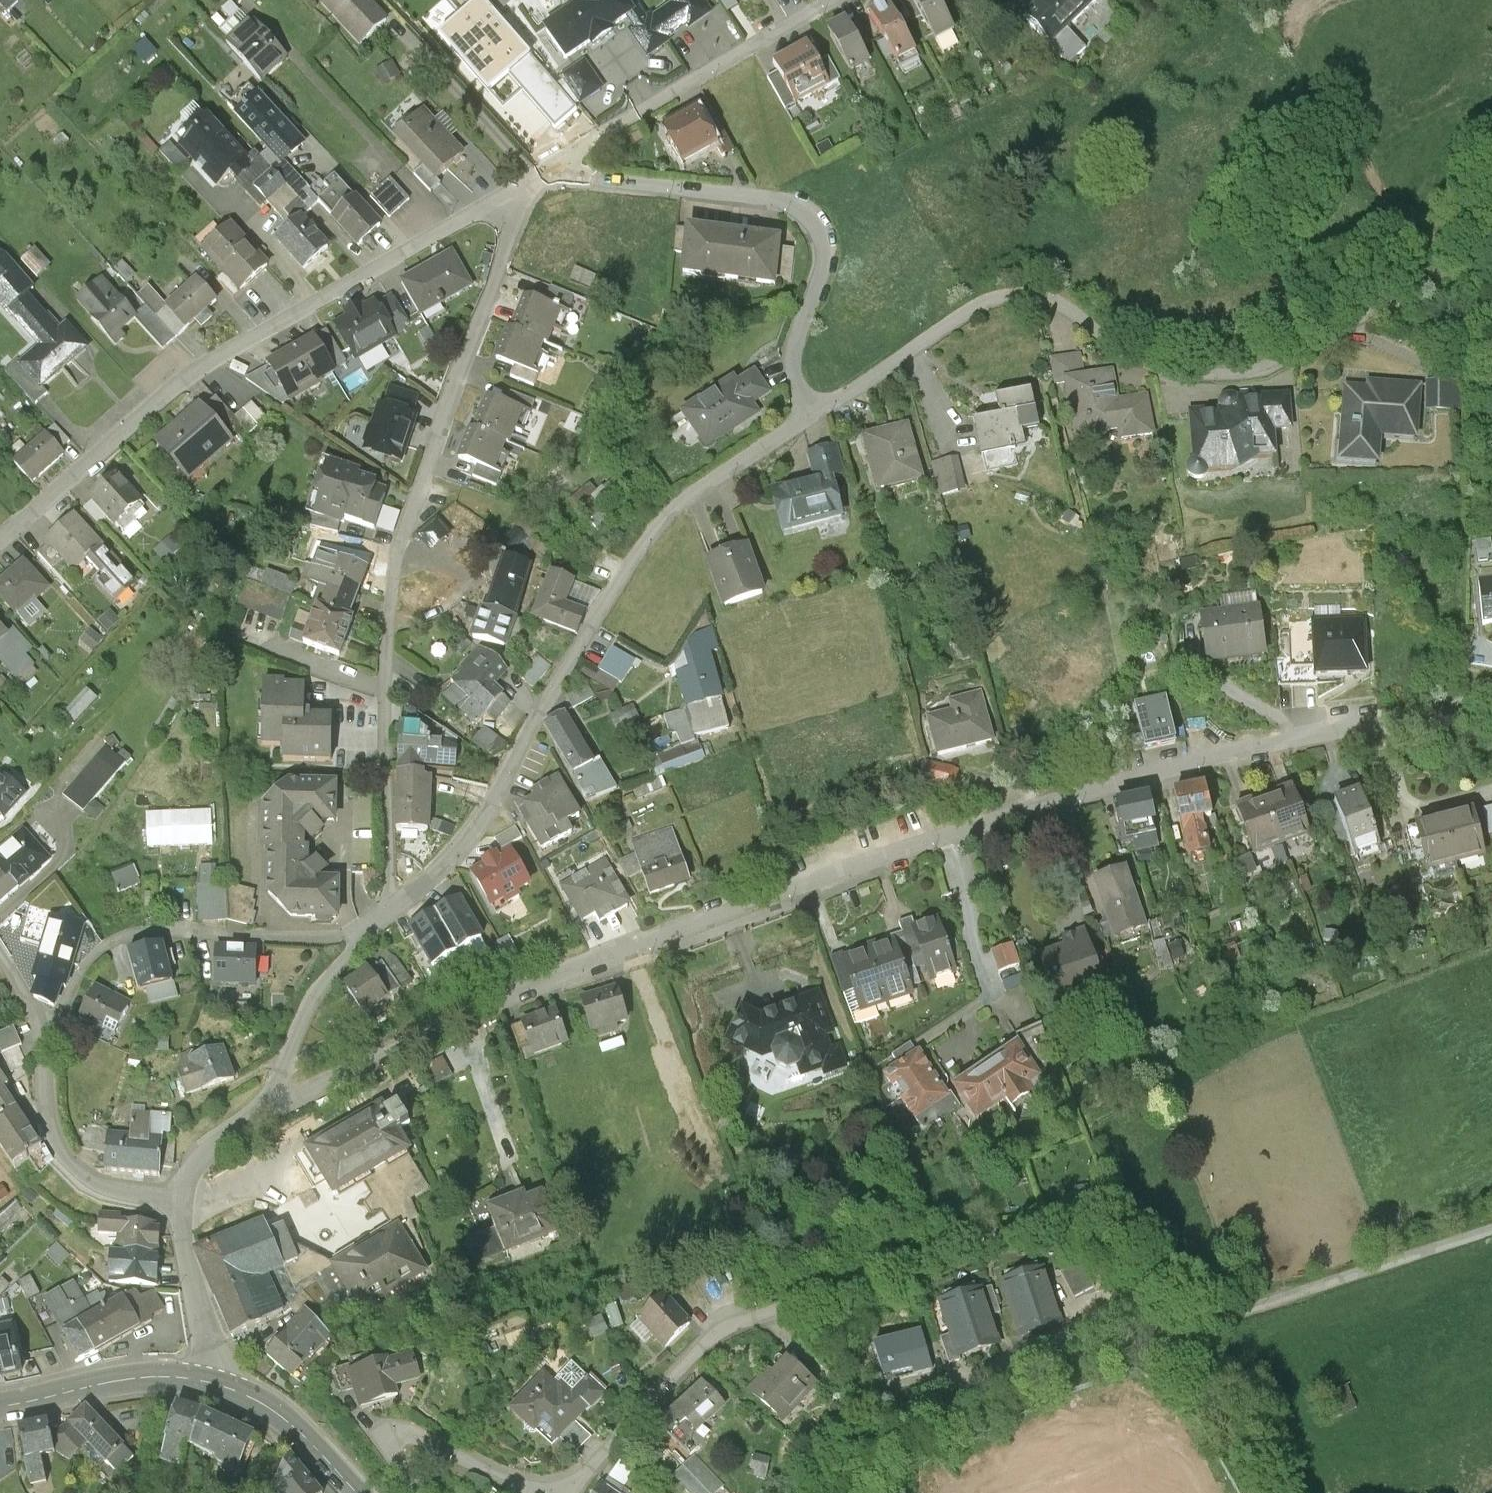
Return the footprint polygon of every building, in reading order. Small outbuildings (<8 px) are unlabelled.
[(318,10),(358,51),(386,23),(363,0),(328,0),(318,10)] [(571,13),(540,35),(561,66),(586,49),(589,53),(610,39),(606,35),(625,22),(630,29),(640,22),(625,0),(562,0),(571,13)] [(699,0),(674,0),(668,5),(670,7),(652,19),(650,16),(640,22),(630,29),(625,34),(645,62),(670,44),(668,42),(687,29),(689,31),(711,16),(708,13),(699,0)] [(887,0),(886,0),(870,10),(896,55),(913,45),(887,0)] [(914,16),(923,11),(917,0),(905,0),(914,16)] [(939,0),(917,0),(923,11),(935,31),(952,22),(939,0)] [(1024,14),(1051,42),(1093,0),(1039,0),(1024,14)] [(282,59),(240,15),(220,34),(263,78),(282,59)] [(849,27),(845,19),(830,28),(853,70),(869,62),(860,46),(849,27)] [(858,22),(849,27),(860,46),(869,41),(858,22)] [(806,44),(774,61),(780,73),(794,99),(827,82),(816,63),(806,44)] [(826,57),(816,63),(827,82),(828,85),(838,80),(826,57)] [(599,91),(581,65),(562,79),(581,105),(599,91)] [(794,99),(780,73),(769,79),(785,109),(797,103),(794,99)] [(304,142),(261,95),(258,97),(253,91),(236,107),(240,111),(237,113),(272,151),(282,162),(304,142)] [(423,113),(397,137),(422,165),(434,178),(461,154),(423,113)] [(704,127),(696,114),(658,135),(678,169),(716,148),(704,127)] [(193,160),(201,169),(232,141),(210,116),(179,144),(193,160)] [(713,121),(704,127),(716,148),(721,158),(731,153),(713,121)] [(232,176),(240,184),(257,168),(249,159),(232,141),(201,169),(219,188),(232,176)] [(829,142),(817,149),(822,158),(834,151),(829,142)] [(193,160),(179,144),(165,156),(180,172),(193,160)] [(258,190),(276,175),(263,159),(257,152),(249,159),(257,168),(240,184),(251,196),(258,190)] [(434,178),(422,165),(412,174),(432,194),(442,185),(434,178)] [(258,190),(271,206),(289,190),(276,175),(258,190)] [(318,205),(331,219),(356,197),(337,175),(324,186),(331,194),(318,205)] [(391,181),(375,196),(394,217),(410,202),(391,181)] [(290,228),(303,217),(308,213),(289,190),(271,206),(290,228)] [(383,227),(356,197),(331,219),(358,249),(383,227)] [(330,247),(303,217),(290,228),(278,239),(304,269),(330,247)] [(231,225),(205,250),(227,274),(243,291),(269,266),(231,225)] [(782,245),(691,236),(687,281),(777,290),(778,284),(781,256),(782,245)] [(51,269),(35,251),(22,263),(38,281),(51,269)] [(451,256),(405,282),(426,318),(472,291),(451,256)] [(796,257),(781,256),(778,284),(793,286),(796,257)] [(30,297),(34,294),(7,261),(0,258),(0,304),(10,314),(30,297)] [(128,287),(138,279),(124,264),(115,272),(128,287)] [(243,291),(227,274),(218,283),(234,299),(243,291)] [(197,280),(167,307),(169,309),(188,329),(218,302),(197,280)] [(103,282),(79,304),(113,343),(137,323),(139,321),(137,319),(103,282)] [(158,320),(169,309),(167,307),(150,288),(138,299),(148,309),(158,320)] [(552,289),(546,305),(562,311),(568,314),(574,298),(552,289)] [(19,368),(40,393),(44,390),(90,350),(70,326),(61,334),(30,297),(10,314),(40,350),(19,368)] [(549,344),(562,311),(546,305),(525,297),(512,330),(545,343),(549,344)] [(393,300),(382,306),(398,335),(409,328),(393,300)] [(382,306),(378,301),(337,326),(357,359),(398,335),(382,306)] [(137,319),(139,321),(137,323),(161,349),(174,338),(158,320),(148,309),(137,319)] [(516,368),(533,375),(545,343),(512,330),(508,328),(496,360),(516,368)] [(326,331),(314,338),(333,371),(346,364),(326,331)] [(314,338),(313,336),(270,362),(291,398),(334,372),(333,371),(314,338)] [(1080,359),(1051,364),(1055,389),(1059,389),(1069,449),(1116,441),(1117,450),(1152,444),(1146,408),(1116,413),(1110,379),(1084,384),(1080,359)] [(40,393),(19,368),(10,376),(37,409),(50,398),(44,390),(40,393)] [(533,375),(516,368),(511,379),(534,388),(538,377),(533,375)] [(676,423),(704,467),(728,452),(725,447),(758,426),(750,414),(768,402),(754,381),(736,393),(732,387),(676,423)] [(1427,383),(1427,422),(1455,423),(1456,383),(1427,383)] [(387,407),(414,416),(419,399),(393,390),(387,407)] [(1368,399),(1346,397),(1340,474),(1375,477),(1378,445),(1414,448),(1418,396),(1369,392),(1368,399)] [(512,397),(508,407),(531,416),(535,407),(512,397)] [(975,432),(983,466),(1024,456),(1020,440),(1038,436),(1030,400),(998,407),(1003,426),(975,432)] [(493,401),(480,435),(506,445),(509,447),(516,431),(524,434),(531,416),(508,407),(493,401)] [(1190,423),(1193,475),(1189,478),(1186,482),(1186,486),(1187,491),(1189,495),(1193,497),(1196,498),(1199,498),(1201,497),(1203,496),(1205,495),(1208,493),(1209,490),(1240,485),(1259,470),(1275,469),(1273,444),(1291,442),(1288,404),(1237,407),(1233,404),(1230,404),(1226,404),(1223,406),(1219,410),(1217,415),(1220,421),(1190,423)] [(387,407),(382,405),(367,449),(404,461),(419,417),(414,416),(387,407)] [(231,441),(201,406),(155,447),(186,481),(231,441)] [(239,418),(251,432),(264,420),(253,407),(239,418)] [(60,454),(69,445),(55,430),(46,439),(60,454)] [(908,432),(864,444),(879,500),(923,488),(908,432)] [(494,475),(506,445),(480,435),(476,433),(464,464),(478,469),(494,475)] [(60,454),(46,439),(16,466),(34,485),(64,458),(60,454)] [(1024,456),(983,466),(987,485),(1017,478),(1014,467),(1026,464),(1024,456)] [(833,459),(805,466),(811,490),(766,501),(778,548),(838,533),(828,492),(841,489),(833,459)] [(384,511),(389,495),(373,490),(375,486),(358,481),(361,474),(334,465),(330,476),(323,473),(313,502),(318,505),(313,520),(345,531),(347,525),(376,535),(384,511)] [(964,500),(957,468),(934,473),(941,505),(964,500)] [(494,475),(478,469),(475,478),(498,487),(502,478),(494,475)] [(144,505),(118,479),(92,506),(118,532),(144,505)] [(401,516),(384,511),(376,535),(393,540),(401,516)] [(75,518),(44,547),(75,579),(90,565),(103,578),(92,588),(115,613),(141,589),(75,518)] [(331,584),(329,590),(359,602),(370,571),(325,554),(322,561),(319,559),(312,576),(331,584)] [(749,556),(708,570),(724,616),(765,602),(749,556)] [(505,563),(488,616),(515,624),(532,571),(505,563)] [(25,566),(0,588),(0,599),(18,619),(48,591),(25,566)] [(326,597),(319,615),(349,626),(359,602),(329,590),(331,584),(312,576),(307,590),(326,597)] [(575,590),(551,581),(533,628),(576,645),(586,622),(565,614),(575,590)] [(1480,591),(1484,629),(1491,628),(1491,590),(1480,591)] [(1222,626),(1201,629),(1207,673),(1265,666),(1262,640),(1264,640),(1262,622),(1255,623),(1254,610),(1221,615),(1222,626)] [(314,613),(299,651),(339,666),(353,627),(349,626),(319,615),(314,613)] [(506,655),(515,624),(488,616),(481,614),(472,644),(506,655)] [(1364,623),(1311,626),(1311,629),(1314,669),(1314,676),(1367,673),(1364,623)] [(1314,669),(1311,629),(1290,630),(1292,664),(1292,670),(1314,669)] [(9,639),(0,631),(0,648),(9,639)] [(9,639),(0,648),(0,669),(18,690),(38,672),(29,662),(35,657),(15,635),(9,639)] [(636,671),(613,657),(599,680),(622,694),(636,671)] [(494,703),(507,687),(475,659),(461,676),(462,677),(472,685),(465,693),(486,712),(494,703)] [(1292,670),(1292,664),(1277,665),(1278,685),(1315,682),(1314,676),(1314,669),(1292,670)] [(472,685),(462,677),(448,694),(457,702),(465,693),(472,685)] [(307,694),(267,692),(264,753),(282,754),(282,769),(334,771),(336,724),(306,723),(307,694)] [(486,712),(465,693),(457,702),(455,705),(494,739),(512,719),(494,703),(486,712)] [(730,743),(715,695),(657,712),(669,751),(677,749),(683,771),(698,766),(694,754),(730,743)] [(577,717),(597,707),(591,696),(571,706),(577,717)] [(487,747),(494,739),(455,705),(448,699),(441,706),(487,747)] [(928,722),(937,760),(993,748),(982,700),(953,706),(955,716),(928,722)] [(1166,701),(1136,708),(1145,745),(1175,739),(1166,701)] [(566,722),(545,734),(589,810),(616,799),(602,772),(595,776),(566,722)] [(607,730),(610,738),(628,730),(625,722),(607,730)] [(403,735),(399,789),(423,791),(423,784),(450,786),(452,760),(421,758),(423,736),(403,735)] [(124,773),(106,758),(68,805),(87,819),(124,773)] [(955,791),(959,774),(925,767),(928,785),(955,791)] [(675,784),(669,769),(642,780),(648,795),(659,791),(675,784)] [(1204,780),(1175,786),(1189,849),(1209,845),(1202,814),(1211,812),(1204,780)] [(1360,782),(1334,791),(1336,796),(1349,832),(1356,854),(1383,845),(1371,812),(1360,782)] [(1303,838),(1313,834),(1294,784),(1281,789),(1282,791),(1268,797),(1285,842),(1302,835),(1303,838)] [(5,831),(7,833),(28,806),(4,785),(0,790),(0,825),(5,831)] [(580,825),(559,787),(533,802),(537,808),(525,815),(534,831),(528,834),(542,860),(573,843),(567,833),(580,825)] [(423,791),(399,789),(395,844),(430,846),(433,791),(423,791)] [(291,923),(337,924),(337,889),(319,888),(316,886),(325,876),(318,869),(309,877),(306,876),(306,857),(302,856),(302,838),(305,836),(314,846),(322,839),(312,829),(315,826),(333,826),(334,791),(289,790),(268,811),(267,856),(271,855),(270,901),(291,923)] [(659,791),(648,795),(631,802),(636,815),(664,804),(659,791)] [(1147,793),(1118,800),(1124,825),(1153,818),(1147,793)] [(1349,832),(1336,796),(1326,799),(1339,835),(1349,832)] [(1269,848),(1285,842),(1268,797),(1254,802),(1253,800),(1240,805),(1258,854),(1269,850),(1269,848)] [(1475,812),(1481,835),(1491,832),(1491,822),(1488,808),(1475,812)] [(1475,812),(1447,819),(1459,863),(1486,856),(1481,835),(1475,812)] [(217,818),(152,823),(155,861),(220,856),(217,818)] [(1134,836),(1156,831),(1153,818),(1124,825),(1126,838),(1134,836)] [(1447,819),(1420,826),(1426,850),(1431,870),(1459,863),(1447,819)] [(1420,826),(1406,830),(1413,853),(1426,850),(1420,826)] [(1156,831),(1134,836),(1136,847),(1159,842),(1156,831)] [(642,879),(650,901),(689,887),(671,837),(632,850),(636,862),(642,879)] [(56,872),(25,838),(0,861),(0,876),(4,881),(13,890),(19,884),(27,884),(34,892),(56,872)] [(530,891),(511,859),(499,866),(497,863),(483,871),(485,874),(474,880),(492,913),(505,906),(508,911),(520,904),(517,898),(530,891)] [(642,879),(636,862),(619,870),(628,886),(642,879)] [(1126,863),(1095,874),(1115,929),(1146,918),(1126,863)] [(630,909),(606,868),(562,893),(582,927),(600,917),(604,924),(630,909)] [(134,877),(115,886),(123,902),(142,894),(134,877)] [(4,881),(0,885),(0,918),(21,900),(13,890),(4,881)] [(228,895),(201,896),(203,931),(230,930),(228,895)] [(255,901),(228,895),(230,930),(254,936),(256,923),(254,923),(256,912),(253,911),(255,901)] [(461,907),(436,921),(458,958),(482,944),(461,907)] [(922,951),(931,977),(957,967),(954,959),(946,940),(937,915),(912,924),(922,951)] [(899,922),(902,930),(912,955),(922,951),(912,924),(909,918),(899,922)] [(37,973),(64,982),(82,930),(54,920),(51,929),(38,924),(27,957),(41,962),(37,973)] [(436,921),(412,934),(434,972),(458,958),(436,921)] [(1108,973),(1089,926),(1061,937),(1059,946),(1041,953),(1055,989),(1063,986),(1060,978),(1077,971),(1082,983),(1108,973)] [(912,955),(902,930),(892,934),(893,937),(904,966),(914,962),(912,955)] [(868,950),(887,1001),(913,991),(904,966),(893,937),(887,940),(888,943),(868,950)] [(955,937),(946,940),(954,959),(963,956),(955,937)] [(1012,941),(993,948),(1000,966),(1019,959),(1012,941)] [(845,993),(852,1014),(887,1001),(868,950),(858,954),(845,959),(857,989),(845,993)] [(386,978),(397,970),(384,951),(368,962),(376,973),(381,970),(386,978)] [(831,958),(845,993),(857,989),(845,959),(843,953),(831,958)] [(160,958),(123,966),(132,1004),(169,996),(160,958)] [(258,960),(218,959),(217,992),(257,994),(258,960)] [(376,973),(370,977),(388,1004),(399,997),(386,978),(381,970),(376,973)] [(386,978),(399,997),(411,989),(397,970),(386,978)] [(1022,970),(1004,977),(1007,986),(1025,979),(1022,970)] [(64,982),(37,973),(28,998),(55,1007),(64,982)] [(388,1004),(370,977),(347,993),(366,1020),(388,1004)] [(596,1031),(598,1037),(617,1032),(615,1025),(627,1021),(617,987),(581,998),(592,1032),(596,1031)] [(827,1036),(834,1033),(818,991),(782,1004),(779,1009),(760,1015),(743,1007),(726,1043),(762,1060),(772,1055),(776,1063),(788,1069),(800,1066),(803,1074),(822,1066),(825,1074),(846,1067),(838,1045),(830,1048),(827,1036)] [(130,1021),(97,1003),(78,1038),(99,1049),(106,1038),(117,1044),(130,1021)] [(530,1048),(535,1060),(569,1047),(556,1014),(522,1027),(524,1030),(530,1048)] [(520,1052),(530,1048),(524,1030),(513,1034),(520,1052)] [(0,1046),(0,1059),(12,1081),(30,1071),(13,1039),(0,1046)] [(1032,1078),(1040,1073),(1016,1040),(983,1063),(1006,1094),(1013,1104),(1027,1094),(1018,1081),(1029,1073),(1032,1078)] [(900,1064),(917,1052),(911,1044),(894,1056),(900,1064)] [(948,1092),(919,1051),(917,1052),(900,1064),(885,1074),(914,1116),(948,1092)] [(189,1104),(236,1087),(225,1056),(190,1069),(193,1076),(180,1080),(189,1104)] [(434,1085),(452,1076),(443,1060),(425,1069),(434,1085)] [(976,1115),(1006,1094),(983,1063),(954,1084),(976,1115)] [(0,1081),(0,1131),(19,1118),(6,1100),(10,1097),(0,1081)] [(951,1090),(948,1092),(914,1116),(924,1129),(960,1103),(951,1090)] [(407,1153),(410,1151),(397,1131),(409,1124),(398,1105),(388,1111),(383,1102),(371,1109),(374,1114),(349,1129),(346,1125),(305,1150),(334,1197),(363,1179),(407,1153)] [(19,1118),(0,1131),(0,1150),(18,1176),(46,1156),(19,1118)] [(111,1143),(109,1179),(160,1182),(162,1146),(150,1146),(151,1123),(134,1122),(133,1144),(111,1143)] [(407,1153),(363,1179),(373,1195),(364,1203),(371,1214),(381,1211),(392,1229),(398,1225),(408,1240),(428,1227),(411,1199),(429,1187),(407,1153)] [(524,1191),(487,1206),(496,1226),(467,1238),(479,1266),(554,1234),(544,1210),(550,1207),(542,1190),(526,1197),(524,1191)] [(122,1221),(103,1220),(102,1240),(121,1241),(121,1229),(122,1221)] [(269,1277),(284,1271),(282,1267),(298,1260),(284,1228),(268,1234),(264,1224),(196,1254),(232,1336),(285,1313),(269,1277)] [(392,1229),(334,1265),(361,1309),(426,1269),(408,1240),(398,1225),(392,1229)] [(120,1259),(159,1261),(161,1231),(121,1229),(121,1241),(120,1259)] [(158,1289),(159,1261),(120,1259),(111,1258),(110,1284),(127,1284),(127,1288),(158,1289)] [(1082,1264),(1060,1277),(1073,1300),(1095,1287),(1082,1264)] [(997,1279),(1020,1343),(1066,1327),(1046,1269),(1039,1272),(1036,1265),(997,1279)] [(42,1297),(31,1278),(20,1284),(30,1303),(42,1297)] [(0,1285),(0,1301),(11,1291),(3,1282),(0,1285)] [(45,1303),(81,1365),(101,1356),(144,1329),(126,1300),(113,1307),(107,1295),(101,1299),(99,1295),(86,1303),(76,1286),(45,1303)] [(974,1289),(938,1302),(951,1340),(959,1362),(1001,1347),(991,1320),(982,1295),(981,1292),(976,1293),(974,1289)] [(1001,1317),(992,1292),(982,1295),(991,1320),(1001,1317)] [(135,1295),(126,1300),(144,1329),(152,1324),(150,1320),(165,1311),(154,1293),(152,1294),(142,1300),(140,1296),(135,1295)] [(691,1333),(666,1307),(643,1330),(669,1355),(691,1333)] [(331,1338),(306,1310),(266,1357),(291,1379),(331,1338)] [(15,1328),(0,1330),(0,1383),(25,1378),(15,1328)] [(933,1375),(921,1336),(874,1351),(884,1384),(912,1375),(913,1381),(933,1375)] [(959,1362),(951,1340),(940,1344),(949,1369),(960,1365),(959,1362)] [(389,1366),(350,1378),(361,1413),(399,1401),(396,1393),(421,1385),(414,1362),(390,1369),(389,1366)] [(768,1380),(751,1400),(762,1409),(758,1413),(785,1435),(792,1426),(789,1422),(813,1393),(786,1371),(774,1385),(768,1380)] [(555,1393),(539,1378),(522,1395),(525,1398),(504,1420),(525,1440),(530,1435),(547,1451),(585,1413),(590,1418),(597,1410),(592,1405),(595,1402),(582,1389),(569,1401),(558,1390),(555,1393)] [(1330,1417),(1354,1409),(1345,1384),(1321,1393),(1330,1417)] [(721,1411),(704,1392),(674,1420),(685,1431),(696,1444),(724,1418),(719,1413),(721,1411)] [(185,1447),(191,1449),(202,1412),(178,1405),(161,1462),(179,1469),(185,1447)] [(88,1446),(108,1466),(125,1449),(86,1410),(68,1426),(88,1446)] [(255,1434),(202,1412),(191,1449),(216,1459),(214,1464),(238,1474),(255,1434)] [(685,1431),(674,1420),(659,1434),(670,1445),(685,1431)] [(49,1424),(19,1431),(25,1461),(56,1454),(52,1436),(49,1424)] [(88,1446),(68,1426),(52,1436),(56,1454),(70,1464),(88,1446)] [(135,1458),(125,1449),(108,1466),(118,1475),(135,1458)] [(291,1456),(285,1466),(273,1488),(276,1492),(320,1492),(291,1456)] [(266,1480),(273,1488),(285,1466),(276,1461),(266,1480)] [(770,1472),(755,1467),(751,1481),(766,1486),(770,1472)] [(687,1480),(699,1492),(718,1492),(697,1470),(687,1480)] [(610,1492),(635,1492),(638,1488),(622,1477),(610,1492)] [(677,1489),(681,1492),(699,1492),(687,1480),(677,1489)]
